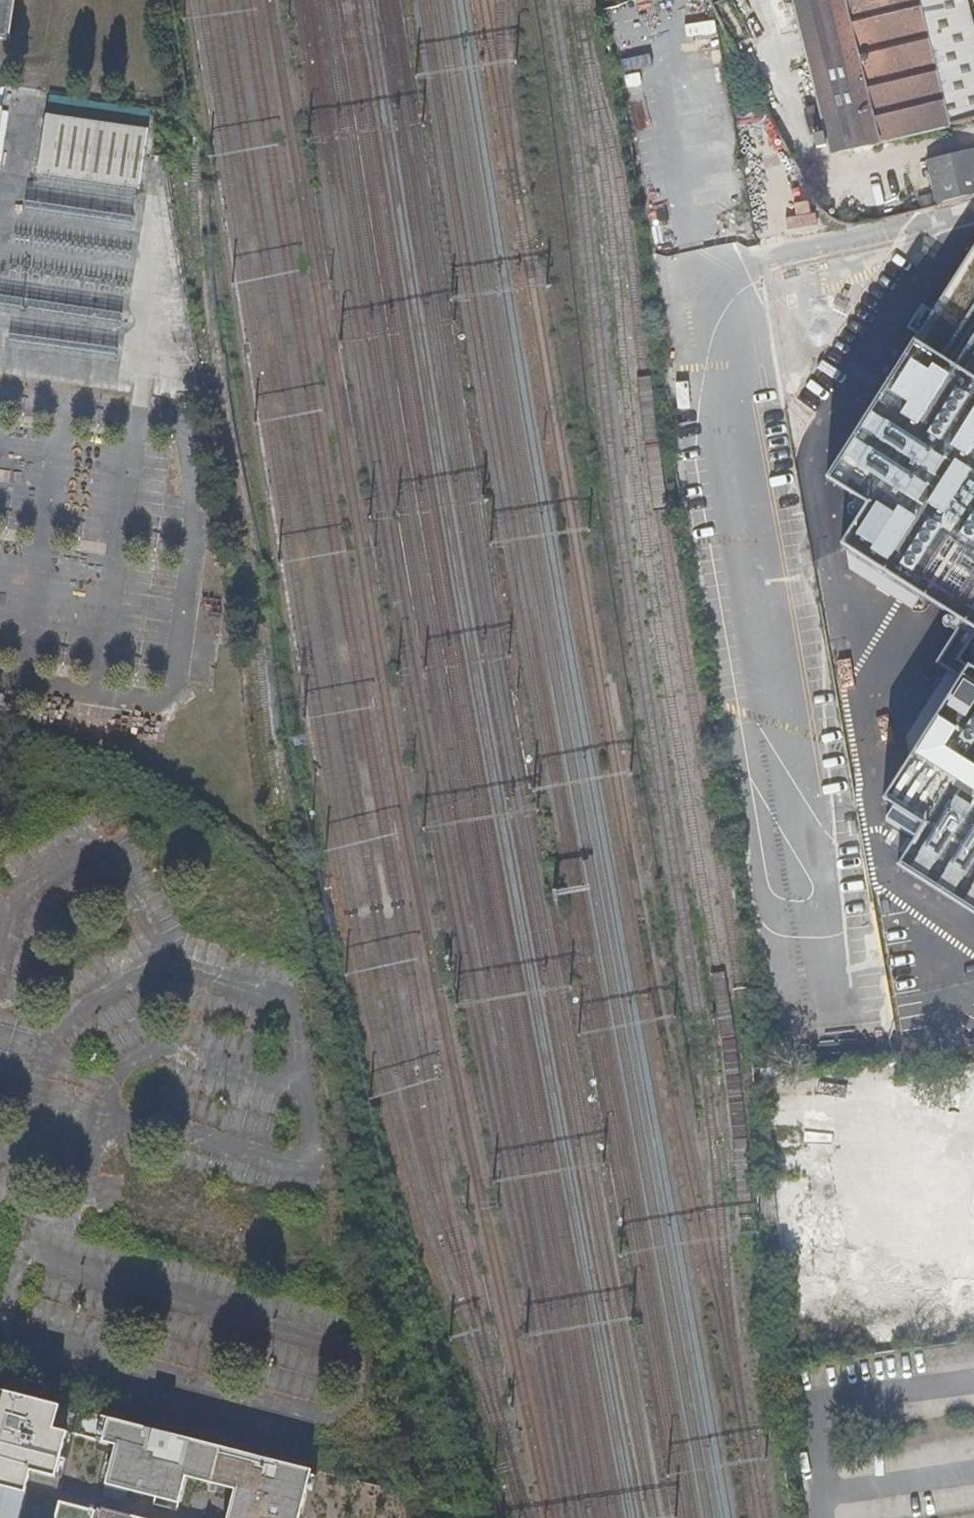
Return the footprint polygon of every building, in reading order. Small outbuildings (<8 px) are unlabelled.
[(14,37),(19,0),(0,0),(0,35),(14,37)] [(833,154),(973,121),(973,0),(796,0),(833,154)] [(39,118),(31,179),(136,191),(143,130),(39,118)] [(921,163),(931,208),(973,197),(973,151),(921,163)] [(831,487),(868,510),(841,553),(973,635),(973,256),(831,487)] [(973,914),(973,675),(969,672),(886,803),(920,825),(895,864),(973,914)] [(838,998),(840,1045),(882,1044),(881,997),(838,998)] [(800,1180),(802,1227),(838,1226),(836,1178),(800,1180)] [(301,1467),(36,1398),(14,1486),(30,1490),(98,1507),(140,1517),(288,1517),(301,1467)] [(30,1490),(18,1517),(94,1517),(98,1507),(30,1490)] [(98,1507),(94,1517),(139,1517),(98,1507)]
